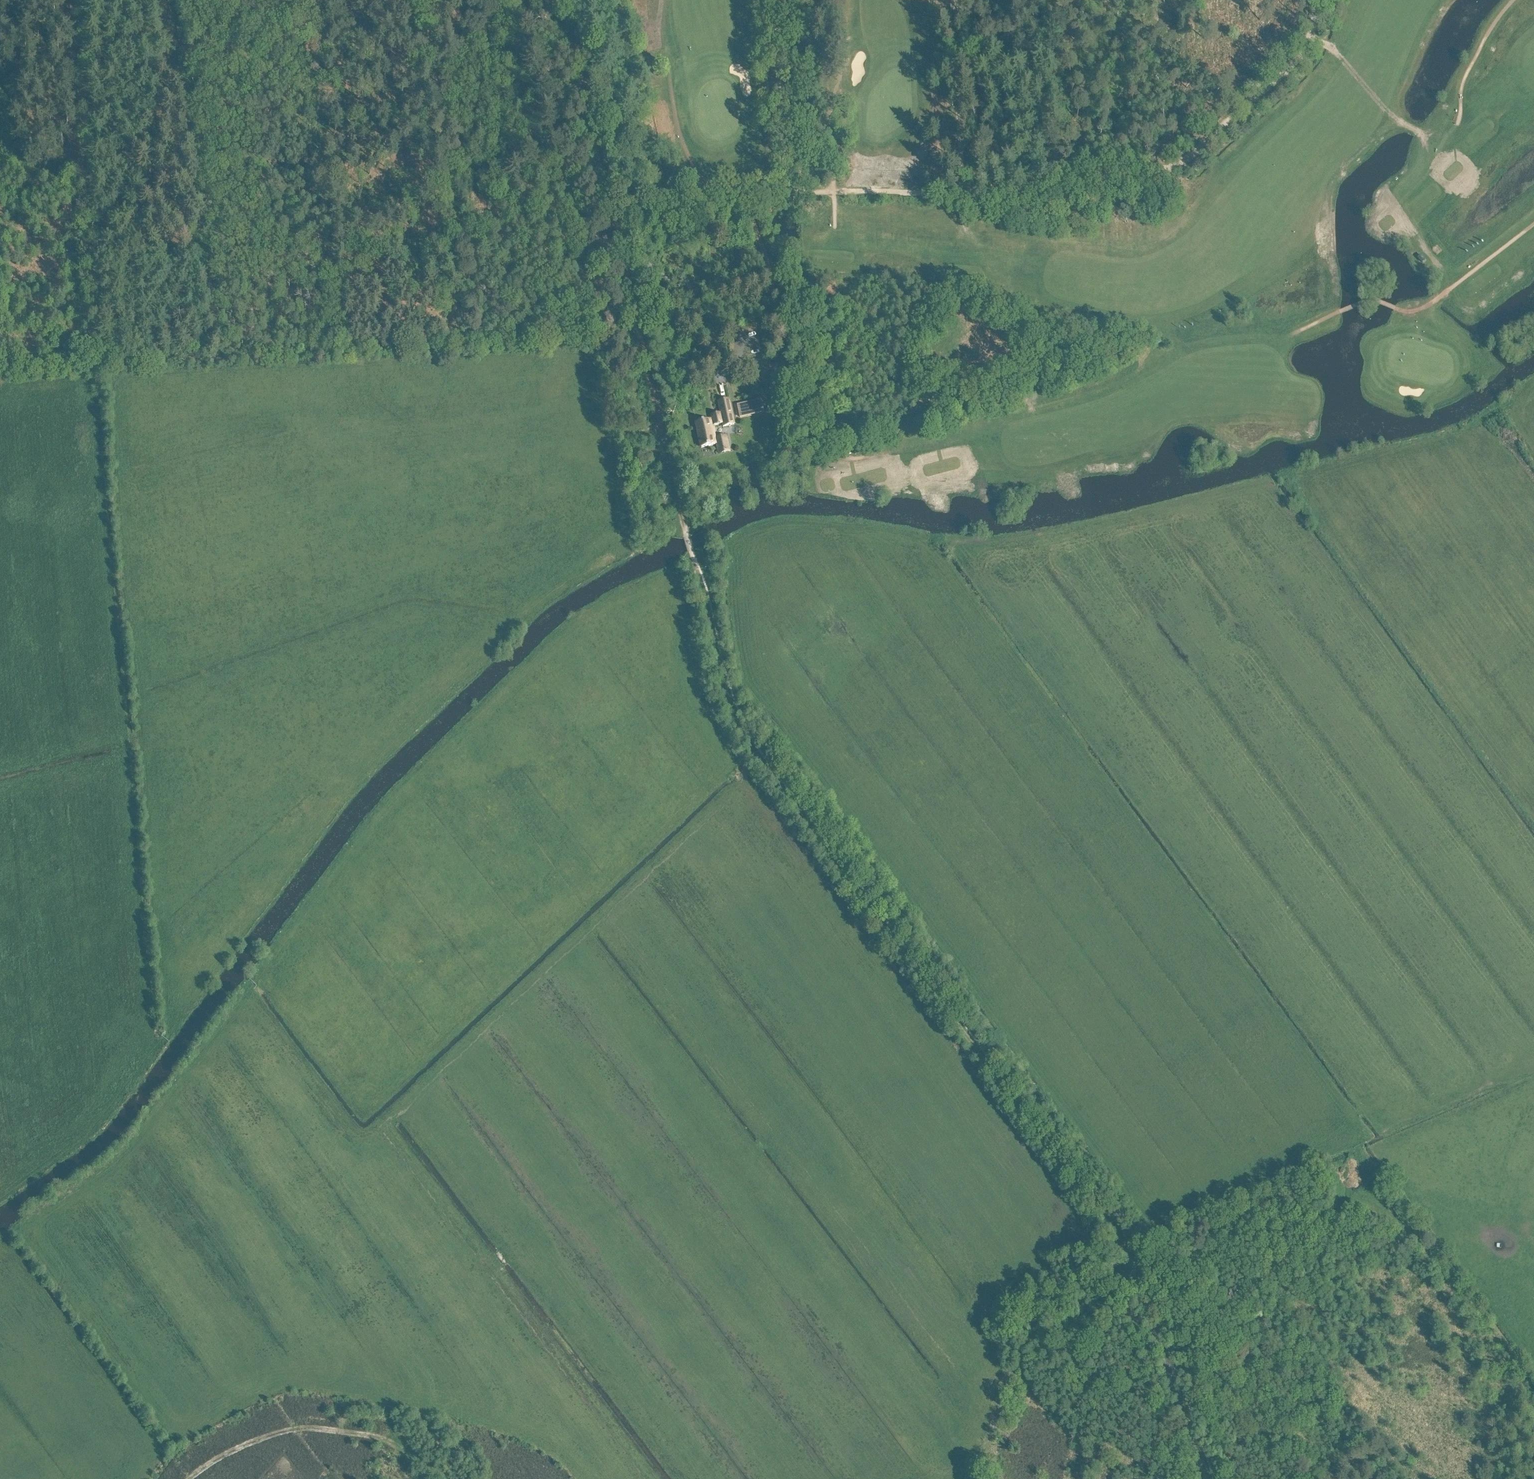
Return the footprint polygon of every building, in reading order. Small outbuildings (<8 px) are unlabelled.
[(787,392),(787,381),(770,382),(770,392),(787,392)] [(734,425),(728,400),(717,402),(720,414),(710,416),(711,420),(695,423),(701,448),(716,445),(718,453),(728,451),(725,437),(715,439),(713,426),(722,424),(723,427),(734,425)]
